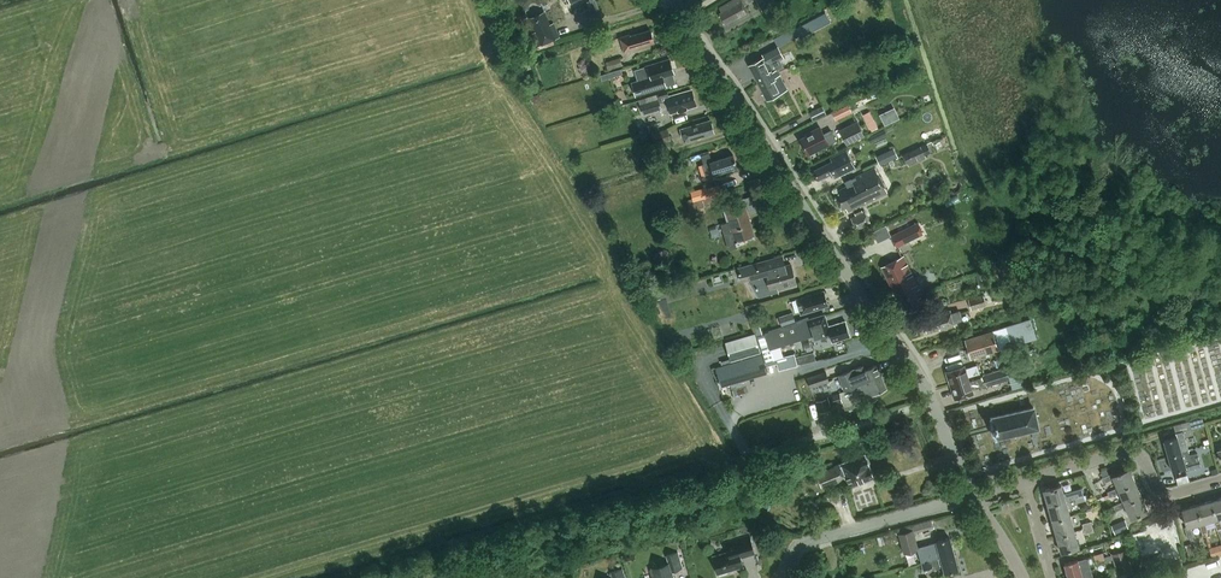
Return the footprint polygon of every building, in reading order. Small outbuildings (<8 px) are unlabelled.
[(719,7),(722,12),(719,14),(724,24),(739,16),(740,17),(740,19),(749,14),(745,5),(748,3),(754,0),(733,0),(719,7)] [(760,7),(764,14),(778,6),(774,0),(771,0),(760,7)] [(541,45),(560,37),(549,9),(529,18),(535,32),(530,34),(534,45),(540,42),(541,45)] [(796,29),(800,38),(831,22),(826,13),(796,29)] [(654,42),(652,38),(653,36),(652,32),(651,31),(650,30),(630,35),(630,34),(620,37),(624,51),(654,42)] [(779,46),(789,41),(785,33),(774,38),(779,46)] [(749,65),(758,82),(779,72),(777,69),(783,66),(779,59),(783,57),(778,46),(763,54),(764,57),(749,65)] [(622,65),(620,58),(606,62),(608,69),(622,65)] [(646,66),(638,68),(634,69),(637,80),(632,82),(636,96),(666,86),(663,76),(674,73),(670,59),(646,66)] [(529,63),(521,66),(522,71),(531,68),(529,63)] [(780,75),(779,72),(758,82),(767,100),(787,89),(779,75),(780,75)] [(668,94),(658,97),(657,95),(646,98),(639,101),(643,114),(662,108),(660,102),(667,100),(670,113),(678,111),(678,112),(687,109),(692,107),(692,104),(695,103),(692,93),(685,95),(685,92),(669,96),(668,94)] [(836,109),(840,119),(857,112),(853,102),(836,109)] [(822,106),(810,112),(813,120),(826,114),(822,106)] [(895,120),(893,115),(887,117),(885,112),(879,114),(885,125),(895,120)] [(714,133),(710,120),(680,129),(684,141),(714,133)] [(865,136),(858,120),(839,129),(847,145),(865,136)] [(658,130),(656,123),(637,129),(639,135),(658,130)] [(878,128),(876,123),(869,126),(872,131),(878,128)] [(667,129),(652,134),(655,145),(670,140),(667,129)] [(837,141),(832,132),(825,136),(821,129),(800,139),(808,155),(837,141)] [(903,154),(909,166),(926,158),(925,155),(933,151),(930,145),(928,146),(927,143),(903,154)] [(832,161),(814,170),(813,174),(815,178),(819,179),(831,173),(833,176),(834,178),(856,167),(846,149),(830,157),(832,161)] [(895,149),(878,157),(883,166),(900,158),(895,149)] [(701,155),(704,164),(712,161),(709,153),(701,155)] [(702,164),(707,179),(716,176),(715,174),(737,167),(733,155),(712,161),(704,164),(702,164)] [(875,168),(852,179),(852,178),(844,182),(846,187),(837,191),(839,195),(835,197),(841,209),(845,207),(847,212),(887,192),(875,168)] [(721,194),(719,185),(707,189),(709,197),(721,194)] [(728,247),(737,245),(736,238),(753,233),(748,214),(762,209),(758,194),(722,205),(728,222),(721,224),(728,247)] [(702,200),(693,203),(692,199),(686,201),(692,217),(706,212),(702,200)] [(857,230),(871,224),(865,211),(863,212),(862,210),(854,213),(855,215),(851,217),(857,230)] [(909,241),(904,230),(891,236),(896,247),(909,241)] [(918,302),(917,299),(920,297),(917,290),(919,289),(903,256),(881,267),(891,288),(894,286),(901,299),(902,299),(906,308),(918,302)] [(742,281),(757,276),(758,278),(751,280),(761,294),(777,289),(778,293),(779,293),(778,289),(797,284),(791,264),(777,268),(774,258),(738,268),(739,272),(739,273),(740,273),(742,281)] [(828,305),(824,291),(797,299),(801,313),(828,305)] [(1029,293),(1009,298),(1011,306),(1030,301),(1029,293)] [(986,305),(983,295),(968,299),(971,310),(986,305)] [(928,320),(924,322),(927,331),(939,327),(940,330),(955,326),(954,323),(962,320),(959,311),(951,313),(950,310),(927,317),(928,320)] [(781,326),(795,322),(792,312),(779,317),(781,326)] [(780,346),(787,344),(813,336),(814,338),(830,334),(832,342),(850,336),(845,321),(828,326),(825,315),(809,320),(808,318),(795,322),(781,326),(769,330),(769,331),(764,332),(764,334),(757,336),(767,363),(775,360),(775,359),(783,356),(780,346)] [(759,323),(753,325),(755,333),(756,336),(757,336),(762,334),(759,323)] [(998,350),(993,331),(965,340),(971,358),(998,350)] [(762,352),(756,336),(755,333),(725,342),(731,361),(756,354),(762,352)] [(731,361),(716,366),(721,385),(767,372),(762,352),(756,354),(731,361)] [(801,361),(818,359),(817,352),(800,354),(801,361)] [(950,385),(968,379),(968,377),(979,373),(977,365),(965,369),(964,366),(963,366),(961,361),(946,366),(948,371),(946,371),(950,385)] [(869,379),(881,374),(877,364),(865,369),(863,365),(839,375),(845,391),(856,386),(869,381),(869,379)] [(1021,364),(1007,369),(1010,376),(1023,371),(1021,364)] [(1005,368),(984,375),(987,385),(998,382),(1007,381),(1009,380),(1005,368)] [(826,372),(807,378),(810,388),(829,381),(826,372)] [(886,388),(881,374),(869,379),(869,381),(856,386),(857,390),(862,388),(868,402),(877,398),(875,393),(886,388)] [(968,379),(950,385),(955,399),(973,393),(972,390),(984,386),(981,378),(969,382),(968,379)] [(1131,397),(1129,390),(1122,392),(1124,399),(1131,397)] [(842,401),(840,393),(828,397),(831,405),(842,401)] [(817,402),(820,413),(831,410),(828,399),(817,402)] [(991,425),(992,431),(994,431),(995,436),(995,438),(1038,428),(1034,408),(990,418),(991,420),(992,425),(991,425)] [(1192,429),(1204,426),(1202,418),(1202,417),(1189,420),(1189,421),(1190,422),(1192,429)] [(1193,435),(1192,429),(1183,432),(1176,434),(1177,437),(1164,440),(1168,456),(1188,450),(1185,438),(1193,435)] [(1190,456),(1188,450),(1168,456),(1173,472),(1186,468),(1187,471),(1201,466),(1198,454),(1190,456)] [(873,468),(870,467),(869,464),(870,461),(869,457),(866,456),(865,454),(840,464),(823,471),(822,466),(815,469),(822,488),(846,478),(849,487),(874,477),(873,475),(875,472),(873,468)] [(1100,472),(1103,478),(1109,475),(1106,469),(1100,472)] [(1118,490),(1135,483),(1129,469),(1113,476),(1112,474),(1101,478),(1104,483),(1114,479),(1117,488),(1118,490)] [(1125,505),(1142,497),(1135,483),(1118,490),(1117,488),(1107,492),(1110,497),(1120,493),(1123,502),(1125,505)] [(1048,506),(1066,501),(1075,498),(1084,495),(1082,491),(1082,488),(1063,493),(1061,485),(1044,490),(1048,506)] [(1125,505),(1123,502),(1113,506),(1116,511),(1126,507),(1131,519),(1148,511),(1142,497),(1125,505)] [(1214,519),(1217,530),(1220,529),(1220,524),(1219,518),(1220,517),(1220,498),(1212,501),(1217,519),(1214,519)] [(815,500),(803,505),(806,512),(818,507),(815,500)] [(1048,506),(1052,521),(1070,516),(1066,501),(1048,506)] [(1212,501),(1197,505),(1202,523),(1199,524),(1202,534),(1208,533),(1205,522),(1214,519),(1217,519),(1212,501)] [(1202,523),(1197,505),(1182,509),(1187,526),(1185,527),(1188,538),(1193,537),(1190,526),(1199,524),(1202,523)] [(1052,521),(1057,536),(1074,531),(1070,516),(1052,521)] [(1128,528),(1125,520),(1112,525),(1116,534),(1128,528)] [(913,530),(899,534),(904,553),(918,549),(913,530)] [(1079,547),(1074,531),(1057,536),(1061,552),(1079,547)] [(885,535),(877,537),(879,545),(887,543),(885,535)] [(728,552),(713,557),(719,576),(743,569),(740,557),(754,553),(749,536),(725,543),(728,552)] [(936,541),(938,548),(927,551),(927,553),(920,555),(922,562),(954,554),(949,537),(936,541)] [(1195,554),(1191,543),(1184,545),(1188,556),(1195,554)] [(1212,557),(1220,554),(1220,545),(1209,548),(1212,557)] [(1112,555),(1119,577),(1133,574),(1126,551),(1112,555)] [(669,563),(649,569),(652,577),(674,577),(672,571),(682,568),(678,553),(667,556),(669,563)] [(954,554),(922,562),(924,570),(933,567),(933,569),(941,567),(941,565),(943,564),(945,573),(958,570),(954,554)] [(1093,577),(1087,559),(1078,561),(1077,560),(1064,563),(1068,577),(1090,577),(1093,577)] [(613,577),(625,577),(622,569),(611,572),(613,577)]
